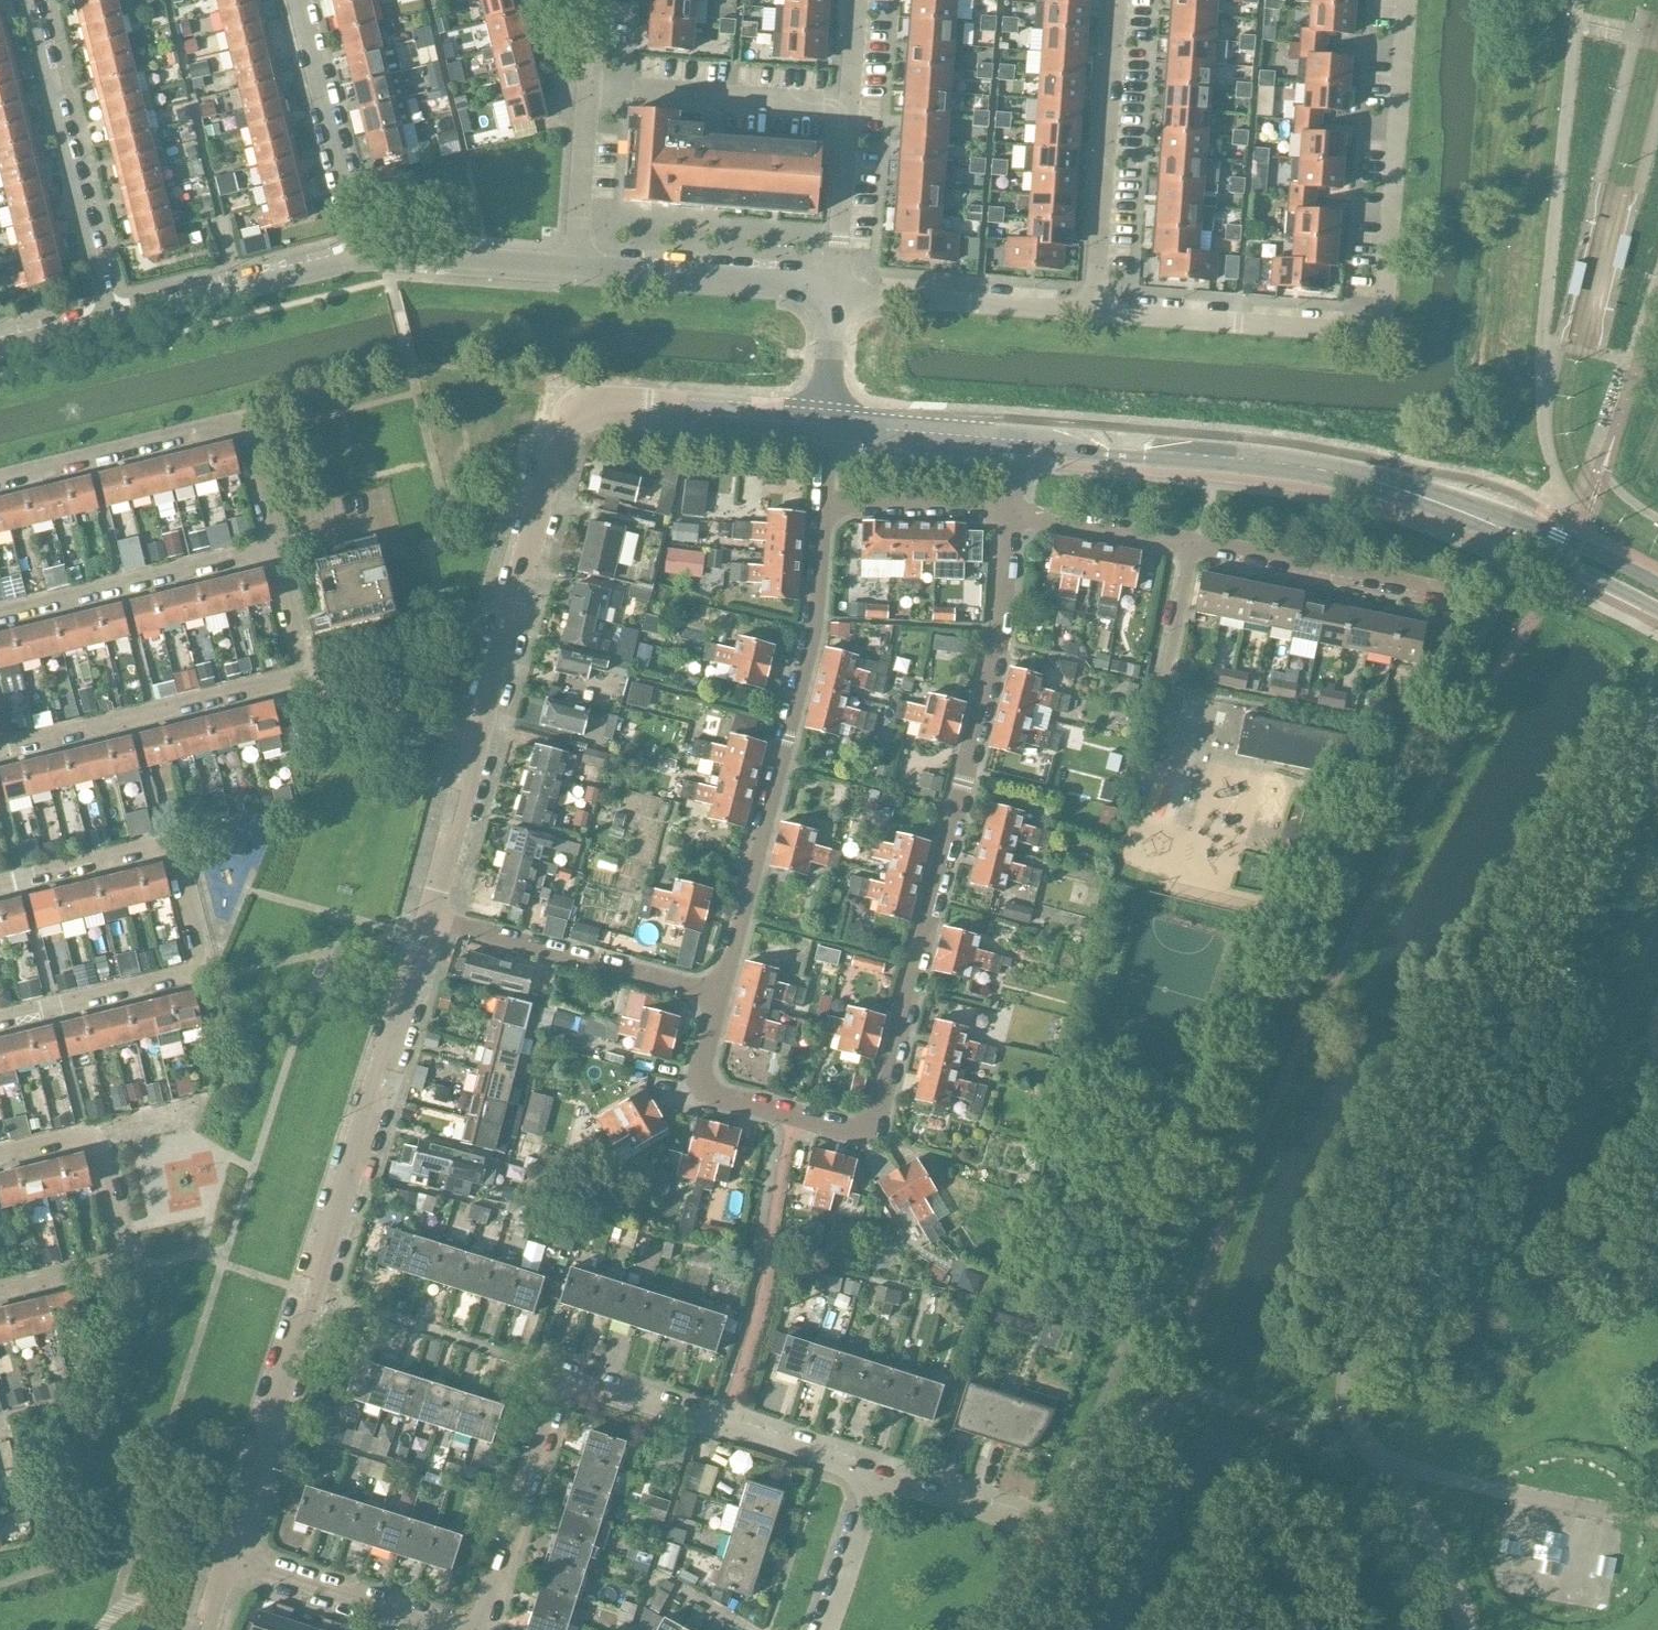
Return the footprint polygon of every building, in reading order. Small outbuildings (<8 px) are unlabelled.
[(77,6),(82,27),(119,18),(115,0),(104,0),(83,5),(77,6)] [(221,14),(258,5),(257,0),(218,0),(221,14)] [(334,6),(340,32),(374,24),(369,0),(359,0),(334,6)] [(432,9),(441,7),(439,0),(430,0),(432,9)] [(486,24),(520,15),(519,13),(522,10),(520,1),(516,0),(480,0),(486,24)] [(694,1),(694,0),(653,0),(652,6),(650,6),(648,21),(692,25),(694,1)] [(830,0),(786,0),(785,8),(826,11),(827,4),(830,4),(830,0)] [(955,0),(914,0),(913,4),(911,3),(909,19),(953,22),(953,21),(955,0)] [(1215,0),(1171,0),(1170,6),(1173,6),(1172,14),(1214,17),(1215,0)] [(1311,5),(1356,9),(1356,0),(1312,0),(1311,5)] [(1278,11),(1279,3),(1264,2),(1263,9),(1278,11)] [(1088,32),(1089,17),(1086,16),(1087,7),(1045,4),(1037,3),(1035,29),(1044,29),(1088,32)] [(258,5),(221,14),(226,32),(263,24),(258,5)] [(1351,34),(1352,24),(1355,24),(1356,9),(1311,5),(1309,31),(1301,30),(1300,43),(1326,45),(1327,33),(1351,34)] [(441,7),(432,9),(435,22),(436,25),(447,22),(443,7),(441,7)] [(828,21),(826,21),(826,11),(785,8),(776,8),(774,33),(783,34),(827,37),(828,21)] [(1212,41),(1214,17),(1172,14),(1172,23),(1169,23),(1168,38),(1212,41)] [(526,41),(523,30),(526,27),(524,18),(520,17),(520,15),(486,24),(492,49),(526,41)] [(995,25),(996,17),(981,16),(980,24),(995,25)] [(119,18),(82,27),(87,46),(124,37),(119,18)] [(1017,27),(1018,19),(1003,18),(1002,25),(1017,27)] [(734,28),(735,20),(720,19),(719,27),(734,28)] [(960,46),(962,23),(962,21),(953,21),(953,22),(909,19),(908,34),(911,34),(910,42),(960,46)] [(690,51),(692,25),(648,21),(647,37),(650,37),(649,48),(690,51)] [(188,22),(180,24),(184,39),(192,37),(188,22)] [(756,31),(757,23),(742,22),(741,30),(756,31)] [(0,25),(0,47),(9,45),(4,24),(0,25)] [(263,24),(226,32),(231,52),(268,43),(263,24)] [(374,24),(340,32),(346,57),(381,49),(374,24)] [(995,33),(995,25),(980,24),(979,32),(995,33)] [(1017,34),(1017,27),(1002,25),(1001,33),(1017,34)] [(412,40),(412,41),(432,36),(430,27),(411,31),(413,39),(412,40)] [(734,36),(734,28),(719,27),(718,34),(734,36)] [(1262,27),(1261,40),(1274,41),(1275,28),(1262,27)] [(1086,47),(1088,32),(1044,29),(1042,53),(1083,55),(1084,47),(1086,47)] [(756,39),(756,31),(741,30),(740,37),(756,39)] [(826,51),(827,37),(783,34),(781,57),(823,60),(823,51),(826,51)] [(432,36),(412,41),(413,43),(414,42),(416,50),(435,46),(432,36)] [(1254,45),(1255,37),(1239,36),(1239,43),(1254,45)] [(124,37),(87,46),(92,65),(129,56),(124,37)] [(1210,65),(1212,41),(1168,38),(1167,53),(1170,53),(1169,62),(1210,65)] [(195,40),(183,43),(186,56),(199,53),(195,40)] [(535,61),(533,52),(529,51),(526,41),(492,49),(484,51),(486,60),(494,58),(498,75),(532,67),(532,64),(535,61)] [(958,71),(960,46),(910,42),(910,51),(907,51),(906,66),(950,69),(950,70),(958,71)] [(268,43),(231,52),(235,71),(273,62),(268,43)] [(1254,45),(1239,43),(1238,51),(1253,52),(1254,45)] [(1348,70),(1349,59),(1325,58),(1326,45),(1300,43),(1297,83),(1306,83),(1350,87),(1351,70),(1348,70)] [(9,45),(0,47),(0,68),(14,64),(9,45)] [(174,45),(168,47),(173,66),(179,65),(174,45)] [(450,46),(441,48),(445,61),(453,59),(450,46)] [(381,49),(346,57),(353,83),(387,75),(381,49)] [(1084,79),(1085,64),(1083,64),(1083,55),(1042,53),(1040,76),(1084,79)] [(129,56),(92,65),(96,84),(134,76),(129,56)] [(207,61),(188,65),(191,80),(210,76),(207,61)] [(273,62),(235,71),(240,90),(277,81),(273,62)] [(1208,89),(1210,65),(1169,62),(1168,70),(1166,70),(1164,85),(1208,89)] [(0,68),(0,88),(19,83),(14,64),(0,68)] [(992,72),(993,65),(977,64),(977,71),(992,72)] [(1014,74),(1014,66),(999,65),(999,73),(1014,74)] [(948,93),(950,71),(950,70),(950,69),(906,66),(905,81),(907,81),(907,90),(948,93)] [(532,67),(498,75),(505,101),(539,93),(536,81),(539,78),(537,69),(533,68),(532,67)] [(461,69),(447,72),(451,86),(462,83),(465,83),(461,69)] [(396,98),(406,96),(402,70),(393,72),(396,98)] [(992,75),(992,72),(977,71),(976,79),(991,80),(992,75)] [(1259,71),(1258,79),(1273,81),(1274,73),(1259,71)] [(1013,82),(1014,74),(999,73),(998,75),(998,80),(1013,82)] [(442,74),(429,78),(432,91),(445,88),(442,78),(442,74)] [(387,75),(353,83),(359,109),(393,100),(387,75)] [(134,76),(96,84),(101,104),(138,95),(134,76)] [(1083,95),(1084,79),(1040,76),(1038,100),(1080,103),(1080,94),(1083,95)] [(1273,88),(1273,81),(1258,79),(1258,87),(1273,88)] [(277,81),(240,90),(245,108),(282,99),(277,81)] [(0,88),(0,108),(24,103),(19,83),(0,88)] [(1250,92),(1251,84),(1236,83),(1235,90),(1250,92)] [(1345,111),(1346,101),(1349,101),(1350,87),(1306,83),(1304,108),(1295,107),(1294,120),(1320,122),(1321,109),(1345,111)] [(1207,112),(1208,89),(1164,85),(1163,101),(1166,101),(1165,109),(1207,112)] [(1258,87),(1255,116),(1271,117),(1273,88),(1258,87)] [(432,91),(425,92),(425,94),(427,94),(429,102),(447,97),(445,88),(432,91)] [(946,117),(948,93),(907,90),(906,98),(903,98),(902,113),(946,117)] [(1250,100),(1250,92),(1235,90),(1235,98),(1250,100)] [(547,113),(545,104),(541,103),(539,93),(505,101),(511,127),(545,119),(544,116),(547,113)] [(138,95),(101,104),(106,123),(143,113),(138,95)] [(463,97),(454,99),(458,113),(466,110),(463,97)] [(282,99),(245,108),(249,128),(286,119),(282,99)] [(393,100),(359,109),(366,135),(400,127),(393,100)] [(1080,127),(1082,112),(1079,111),(1080,103),(1038,100),(1036,124),(1080,127)] [(0,108),(0,129),(28,122),(24,103),(0,108)] [(214,103),(200,106),(203,119),(217,115),(214,103)] [(1205,136),(1207,112),(1165,109),(1165,118),(1162,117),(1161,133),(1205,136)] [(466,110),(458,113),(463,134),(471,132),(469,123),(466,110)] [(181,124),(191,121),(188,111),(178,113),(181,124)] [(988,120),(989,112),(974,111),(973,119),(988,120)] [(819,147),(701,138),(702,127),(694,127),(695,117),(630,112),(623,201),(814,215),(819,147)] [(143,113),(106,123),(110,141),(147,132),(143,113)] [(945,140),(946,117),(902,113),(901,129),(904,129),(903,137),(945,140)] [(1010,122),(1011,114),(995,113),(995,120),(1010,122)] [(286,119),(249,128),(254,147),(291,138),(286,119)] [(988,128),(988,120),(973,119),(972,126),(988,128)] [(1009,129),(1010,122),(995,120),(994,128),(1009,129)] [(1342,147),(1343,137),(1319,135),(1320,122),(1294,120),(1293,133),(1302,134),(1300,159),(1344,163),(1345,148),(1342,147)] [(0,129),(0,149),(33,141),(28,122),(0,129)] [(217,124),(204,128),(207,138),(220,135),(217,124)] [(1079,142),(1080,127),(1036,124),(1035,146),(1076,149),(1077,142),(1079,142)] [(400,127),(366,135),(372,162),(383,159),(406,153),(400,127)] [(169,128),(159,131),(160,138),(171,136),(169,128)] [(439,145),(458,140),(455,130),(435,135),(436,137),(437,137),(439,145)] [(1247,139),(1247,132),(1232,130),(1232,138),(1247,139)] [(147,132),(110,141),(115,161),(152,152),(147,132)] [(1203,160),(1205,136),(1161,133),(1160,148),(1162,148),(1162,157),(1203,160)] [(943,163),(945,140),(903,137),(903,146),(900,146),(899,160),(943,164),(943,163)] [(291,138),(254,147),(259,166),(296,157),(291,138)] [(1246,147),(1247,139),(1232,138),(1231,146),(1246,147)] [(0,149),(0,167),(0,168),(38,159),(33,141),(0,149)] [(1077,175),(1078,159),(1075,159),(1076,149),(1035,146),(1026,146),(1024,171),(1033,172),(1077,175)] [(195,148),(185,150),(188,161),(198,158),(195,148)] [(1268,157),(1268,149),(1253,148),(1252,156),(1268,157)] [(152,152),(115,161),(120,180),(157,171),(152,152)] [(406,153),(383,159),(386,171),(396,169),(409,165),(406,153)] [(1267,165),(1268,157),(1252,156),(1252,163),(1267,165)] [(296,157),(259,166),(263,185),(300,176),(296,157)] [(1201,183),(1203,160),(1162,157),(1161,165),(1159,165),(1157,180),(1201,183)] [(38,159),(0,168),(5,188),(42,179),(38,159)] [(985,167),(986,160),(970,159),(970,166),(985,167)] [(1339,189),(1340,178),(1343,178),(1344,163),(1300,159),(1298,185),(1289,185),(1288,197),(1315,199),(1316,187),(1339,189)] [(950,190),(952,165),(952,164),(943,163),(943,164),(899,160),(898,176),(900,176),(900,185),(941,189),(950,190)] [(1007,169),(1007,161),(992,160),(991,168),(1007,169)] [(984,175),(985,167),(970,166),(969,174),(984,175)] [(1006,177),(1007,169),(991,168),(991,176),(1006,177)] [(386,171),(375,174),(382,200),(402,195),(396,169),(386,171)] [(157,171),(120,180),(125,199),(162,190),(157,171)] [(1076,190),(1077,175),(1033,172),(1031,195),(1072,198),(1073,189),(1076,190)] [(300,176),(263,185),(268,205),(300,197),(305,196),(300,176)] [(228,177),(215,180),(219,196),(232,192),(228,177)] [(1243,187),(1244,179),(1229,177),(1228,185),(1243,187)] [(42,179),(5,188),(10,207),(47,198),(42,179)] [(1200,207),(1201,183),(1157,180),(1156,196),(1159,196),(1158,204),(1200,207)] [(939,212),(941,190),(941,189),(900,185),(899,193),(896,193),(895,208),(939,212)] [(1243,194),(1243,187),(1228,185),(1227,193),(1243,194)] [(162,190),(125,199),(129,218),(166,209),(162,190)] [(1073,222),(1074,207),(1072,206),(1072,198),(1031,195),(1029,218),(1073,222)] [(300,197),(268,205),(270,214),(258,217),(261,230),(305,219),(300,197)] [(1337,225),(1337,214),(1314,212),(1315,199),(1288,197),(1285,237),(1294,238),(1338,241),(1339,225),(1337,225)] [(47,198),(10,207),(15,226),(52,217),(47,198)] [(210,199),(201,202),(204,214),(213,212),(210,199)] [(1198,231),(1200,207),(1158,204),(1157,213),(1155,212),(1154,228),(1198,231)] [(937,235),(939,212),(895,208),(894,224),(897,224),(896,233),(902,234),(937,236),(937,235)] [(1003,209),(988,208),(987,215),(1003,217),(1003,209)] [(166,209),(129,218),(134,238),(140,236),(171,229),(166,209)] [(981,214),(966,214),(966,221),(980,222),(981,214)] [(1002,224),(1003,217),(987,215),(987,223),(1002,224)] [(52,217),(15,226),(19,245),(56,236),(52,217)] [(1072,237),(1073,222),(1029,218),(1028,241),(1063,244),(1063,246),(1069,246),(1070,237),(1072,237)] [(1240,234),(1240,227),(1225,225),(1224,233),(1240,234)] [(1262,235),(1263,227),(1247,226),(1247,233),(1262,235)] [(1196,255),(1198,231),(1154,228),(1152,252),(1161,252),(1196,255)] [(171,229),(140,236),(145,258),(189,247),(185,235),(173,238),(171,229)] [(1239,242),(1240,234),(1224,233),(1224,241),(1239,242)] [(1261,242),(1262,235),(1247,233),(1246,241),(1261,242)] [(955,262),(957,236),(937,235),(937,236),(902,234),(900,257),(922,259),(922,260),(926,260),(926,257),(935,258),(935,260),(955,262)] [(266,235),(240,242),(243,256),(270,249),(266,235)] [(56,236),(19,245),(24,265),(55,257),(61,255),(56,236)] [(1337,256),(1338,241),(1294,238),(1292,262),(1328,266),(1334,266),(1334,256),(1337,256)] [(979,239),(970,239),(969,248),(978,248),(979,239)] [(994,241),(986,240),(985,249),(993,249),(994,241)] [(1061,269),(1063,246),(1063,244),(1028,241),(1008,240),(1006,265),(1026,267),(1026,265),(1035,265),(1035,268),(1039,268),(1061,269)] [(1214,281),(1216,257),(1196,255),(1161,252),(1159,277),(1181,278),(1181,279),(1185,279),(1185,276),(1194,277),(1194,279),(1214,281)] [(55,257),(24,265),(26,274),(14,277),(17,289),(61,279),(55,257)] [(1225,257),(1224,268),(1237,269),(1238,258),(1225,257)] [(1245,259),(1244,272),(1258,273),(1259,260),(1245,259)] [(1326,290),(1328,266),(1292,262),(1272,261),(1271,285),(1291,287),(1291,284),(1300,285),(1300,288),(1304,288),(1326,290)] [(231,443),(209,449),(216,479),(238,473),(231,443)] [(209,449),(187,454),(195,484),(216,479),(209,449)] [(187,454),(167,459),(174,489),(195,484),(187,454)] [(669,517),(675,489),(674,489),(680,459),(664,456),(659,482),(664,483),(663,486),(662,486),(656,514),(669,517)] [(167,459),(144,465),(152,495),(174,489),(167,459)] [(144,465),(123,470),(130,500),(152,495),(144,465)] [(653,480),(603,468),(597,494),(634,503),(637,487),(651,491),(653,480)] [(123,470),(101,475),(108,505),(130,500),(123,470)] [(89,478),(68,484),(75,514),(97,508),(89,478)] [(682,513),(705,516),(709,481),(686,478),(682,513)] [(68,484),(46,489),(54,519),(75,514),(68,484)] [(46,489),(25,494),(32,524),(54,519),(46,489)] [(25,494),(3,499),(10,529),(32,524),(25,494)] [(0,500),(0,532),(10,529),(3,499),(0,500)] [(579,573),(631,585),(651,590),(665,533),(653,530),(655,524),(595,510),(592,523),(591,522),(579,573)] [(804,514),(768,511),(767,524),(733,522),(733,524),(733,530),(802,536),(804,514)] [(243,516),(227,521),(232,540),(248,536),(243,516)] [(719,523),(717,537),(732,538),(733,530),(733,524),(719,523)] [(890,523),(862,523),(861,560),(889,561),(890,523)] [(914,524),(890,523),(889,561),(903,561),(903,589),(912,590),(914,524)] [(936,525),(914,524),(912,590),(921,590),(921,562),(935,562),(936,525)] [(674,525),(672,540),(692,542),(694,527),(674,525)] [(964,525),(936,525),(935,562),(963,563),(964,539),(964,525)] [(214,526),(205,529),(210,551),(220,549),(214,526)] [(802,536),(733,530),(732,538),(732,540),(765,542),(764,554),(800,557),(802,536)] [(177,532),(162,536),(168,559),(183,555),(177,532)] [(206,535),(190,539),(193,551),(209,547),(206,535)] [(1076,541),(1054,538),(1048,573),(1061,576),(1056,608),(1064,610),(1076,541)] [(379,545),(358,550),(355,539),(312,550),(328,615),(313,619),(316,631),(395,611),(383,563),(382,557),(379,545)] [(982,540),(964,539),(963,563),(964,563),(964,566),(982,566),(982,540)] [(1097,545),(1076,541),(1064,610),(1073,611),(1079,579),(1091,581),(1097,545)] [(139,544),(119,549),(124,572),(145,567),(139,544)] [(162,545),(149,548),(152,562),(165,559),(162,545)] [(1118,548),(1097,545),(1091,581),(1103,583),(1097,615),(1106,617),(1118,548)] [(1140,552),(1118,548),(1106,617),(1115,619),(1121,586),(1134,588),(1140,552)] [(667,549),(664,571),(689,575),(693,553),(667,549)] [(800,557),(764,554),(763,566),(730,564),(729,573),(798,579),(800,557)] [(104,560),(87,564),(90,577),(107,572),(104,560)] [(64,565),(43,571),(48,590),(69,584),(64,565)] [(79,566),(68,569),(72,581),(82,579),(79,566)] [(262,571),(239,576),(247,606),(269,601),(262,571)] [(1215,577),(1202,574),(1194,612),(1220,617),(1228,573),(1216,571),(1215,577)] [(798,579),(729,573),(728,582),(762,584),(761,597),(797,600),(798,579)] [(1252,584),(1240,582),(1241,576),(1228,573),(1220,617),(1244,622),(1252,584)] [(0,580),(5,601),(26,596),(21,575),(0,580)] [(239,576),(219,581),(226,611),(247,606),(239,576)] [(219,581),(197,587),(204,617),(226,611),(219,581)] [(1277,583),(1265,581),(1264,587),(1252,584),(1244,622),(1269,627),(1277,583)] [(1301,594),(1289,592),(1290,586),(1277,583),(1269,627),(1292,632),(1291,638),(1292,638),(1301,594)] [(620,594),(576,584),(569,613),(595,619),(598,606),(605,607),(606,602),(617,604),(620,594)] [(651,590),(631,585),(628,598),(648,603),(651,590)] [(197,587),(176,592),(183,622),(204,617),(197,587)] [(176,592),(154,597),(161,628),(183,622),(176,592)] [(1325,605),(1313,602),(1314,597),(1301,594),(1292,638),(1317,643),(1325,605)] [(154,597),(132,603),(139,633),(161,628),(154,597)] [(1338,602),(1337,607),(1325,605),(1317,643),(1342,648),(1350,604),(1338,602)] [(848,603),(847,616),(865,617),(866,604),(848,603)] [(1374,615),(1362,612),(1363,607),(1350,604),(1342,648),(1366,653),(1374,615)] [(665,612),(665,611),(665,610),(664,608),(663,607),(662,606),(661,606),(659,605),(657,606),(656,606),(655,607),(654,608),(654,610),(653,611),(654,613),(654,614),(655,615),(656,616),(658,617),(659,617),(661,617),(662,616),(663,615),(664,614),(665,612)] [(121,606),(99,611),(106,641),(128,636),(121,606)] [(866,618),(886,618),(887,607),(867,606),(866,618)] [(933,608),(933,620),(953,621),(953,609),(933,608)] [(99,611),(77,616),(85,646),(106,641),(99,611)] [(1387,612),(1386,617),(1374,615),(1366,653),(1391,658),(1399,614),(1387,612)] [(595,619),(569,613),(562,642),(606,652),(608,642),(597,640),(599,634),(592,633),(595,619)] [(1424,625),(1411,623),(1412,617),(1399,614),(1391,658),(1417,663),(1424,625)] [(77,616),(56,621),(63,651),(85,646),(77,616)] [(56,621),(34,627),(42,657),(63,651),(56,621)] [(830,624),(830,635),(849,635),(849,624),(830,624)] [(34,627),(13,632),(20,662),(42,657),(34,627)] [(621,628),(614,660),(631,663),(638,632),(621,628)] [(0,635),(0,667),(20,662),(13,632),(0,635)] [(935,636),(933,650),(946,652),(948,638),(935,636)] [(774,647),(738,637),(734,650),(707,643),(705,651),(768,668),(774,647)] [(1063,654),(1062,654),(1076,657),(1077,657),(1079,645),(1065,642),(1063,654)] [(639,644),(636,655),(649,659),(652,647),(639,644)] [(873,662),(870,673),(886,677),(889,668),(891,659),(890,658),(892,646),(888,645),(886,645),(884,656),(880,655),(878,663),(873,662)] [(612,660),(608,659),(561,647),(555,672),(587,680),(590,669),(605,673),(627,678),(630,665),(612,660)] [(873,662),(857,657),(825,649),(820,670),(884,686),(886,677),(870,673),(873,662)] [(768,668),(705,651),(703,660),(730,668),(727,680),(763,689),(768,668)] [(1094,666),(1094,667),(1106,670),(1107,669),(1110,656),(1097,653),(1094,666)] [(248,658),(236,661),(237,663),(240,674),(252,671),(248,658)] [(275,658),(265,661),(267,668),(277,665),(275,658)] [(1110,670),(1110,671),(1138,677),(1140,667),(1112,661),(1110,670)] [(1192,665),(1179,662),(1176,675),(1189,678),(1192,665)] [(237,663),(225,666),(228,677),(240,674),(237,663)] [(209,666),(197,669),(200,681),(212,678),(209,666)] [(1041,677),(1009,669),(1004,689),(1068,705),(1070,697),(1038,689),(1041,677)] [(194,670),(181,673),(186,692),(199,689),(194,670)] [(884,686),(820,670),(815,688),(847,697),(850,686),(882,695),(884,686)] [(1221,670),(1218,684),(1231,686),(1234,673),(1221,670)] [(1247,676),(1234,673),(1231,686),(1244,689),(1247,676)] [(904,676),(901,686),(911,689),(914,679),(904,676)] [(1270,680),(1268,694),(1281,696),(1283,683),(1270,680)] [(164,684),(157,685),(160,698),(177,694),(174,681),(164,684)] [(1330,706),(1333,693),(1334,685),(1321,682),(1317,703),(1330,706)] [(1129,683),(1125,701),(1136,703),(1139,686),(1129,683)] [(1296,686),(1283,683),(1281,696),(1294,699),(1296,686)] [(633,684),(628,705),(643,709),(648,688),(633,684)] [(847,697),(815,688),(810,708),(874,724),(877,716),(844,707),(847,697)] [(1068,705),(1004,689),(999,708),(1031,716),(1034,706),(1066,714),(1068,705)] [(1343,709),(1346,695),(1333,693),(1330,706),(1343,709)] [(93,694),(81,697),(85,713),(96,710),(93,694)] [(130,695),(120,698),(122,708),(133,705),(130,695)] [(964,704),(928,695),(925,707),(898,700),(895,709),(959,725),(964,704)] [(589,710),(546,699),(540,725),(582,736),(589,710)] [(108,700),(99,702),(102,713),(113,710),(112,703),(108,701),(108,700)] [(1369,700),(1366,713),(1379,716),(1382,703),(1369,700)] [(1395,705),(1382,703),(1379,716),(1392,719),(1395,705)] [(272,704),(247,710),(254,740),(279,734),(272,704)] [(874,724),(810,708),(805,728),(837,736),(840,725),(872,733),(874,724)] [(1031,716),(999,708),(994,727),(1058,743),(1060,735),(1028,727),(1031,716)] [(959,725),(895,709),(893,718),(920,725),(917,738),(953,747),(959,725)] [(247,710),(225,715),(233,745),(254,740),(247,710)] [(1130,710),(1126,727),(1133,728),(1136,711),(1130,710)] [(49,712),(33,716),(37,729),(53,725),(49,712)] [(29,713),(16,716),(19,729),(32,726),(29,713)] [(225,715),(205,720),(212,750),(233,745),(225,715)] [(617,718),(609,715),(603,738),(611,740),(617,718)] [(1355,738),(1244,715),(1236,755),(1346,778),(1355,738)] [(205,720),(185,725),(192,755),(212,750),(205,720)] [(185,725),(162,730),(170,760),(192,755),(185,725)] [(1058,743),(994,727),(989,748),(1021,756),(1024,744),(1056,753),(1058,743)] [(162,730),(142,735),(149,765),(170,760),(162,730)] [(765,744),(730,735),(726,748),(694,740),(692,749),(759,766),(765,744)] [(130,738),(108,744),(115,774),(138,768),(130,738)] [(603,767),(607,755),(586,749),(587,745),(570,741),(568,750),(584,755),(582,762),(603,767)] [(108,744),(86,749),(93,779),(115,774),(108,744)] [(576,757),(535,746),(528,770),(569,781),(576,757)] [(628,746),(623,758),(637,763),(641,750),(628,746)] [(86,749),(65,754),(73,784),(93,779),(86,749)] [(759,766),(692,749),(690,757),(722,765),(719,777),(754,786),(759,766)] [(1109,753),(1104,770),(1117,774),(1122,756),(1109,753)] [(65,754),(44,760),(51,790),(73,784),(65,754)] [(44,760),(21,765),(29,795),(51,790),(44,760)] [(878,764),(874,779),(887,783),(891,768),(878,764)] [(21,765),(0,770),(8,800),(29,795),(21,765)] [(569,781),(528,770),(522,795),(554,803),(558,789),(566,791),(569,781)] [(944,778),(921,772),(918,788),(920,788),(919,795),(934,799),(935,792),(940,793),(944,778)] [(754,786),(719,777),(716,789),(684,780),(682,789),(749,807),(754,786)] [(1103,782),(1099,799),(1112,802),(1117,785),(1103,782)] [(1149,800),(1146,809),(1165,815),(1172,787),(1165,785),(1160,803),(1149,800)] [(289,787),(272,791),(275,805),(292,801),(289,787)] [(587,787),(583,802),(597,805),(600,790),(587,787)] [(749,807),(682,789),(679,798),(711,806),(708,819),(743,828),(749,807)] [(876,805),(879,792),(870,790),(867,803),(876,805)] [(881,793),(878,803),(891,806),(894,796),(881,793)] [(562,806),(554,803),(522,795),(515,820),(547,828),(551,813),(560,816),(562,806)] [(200,797),(190,799),(196,824),(206,822),(200,797)] [(272,799),(263,801),(264,808),(274,807),(272,799)] [(225,801),(212,804),(216,820),(229,816),(225,801)] [(248,802),(237,805),(239,814),(250,811),(248,802)] [(1023,813),(991,805),(986,824),(1049,841),(1051,833),(1020,824),(1023,813)] [(1115,809),(1102,806),(1098,823),(1111,826),(1115,809)] [(147,810),(125,815),(131,840),(153,835),(147,810)] [(577,810),(573,826),(585,829),(589,813),(577,810)] [(182,811),(166,815),(170,831),(186,827),(182,811)] [(616,813),(613,825),(622,827),(625,815),(616,813)] [(817,833),(781,824),(775,845),(839,861),(841,852),(813,845),(817,833)] [(1049,841),(986,824),(980,845),(1012,853),(1015,842),(1047,850),(1049,841)] [(105,828),(89,832),(93,850),(110,846),(105,828)] [(513,828),(506,853),(538,861),(542,847),(551,849),(554,839),(513,828)] [(929,842),(897,834),(894,846),(862,837),(859,846),(874,850),(923,863),(929,842)] [(58,841),(43,845),(47,861),(62,857),(58,841)] [(572,870),(579,846),(566,842),(563,851),(570,853),(567,861),(561,859),(559,867),(572,870)] [(839,861),(775,845),(770,866),(806,876),(809,863),(836,870),(839,861)] [(1012,853),(980,845),(976,864),(1040,880),(1042,871),(1010,863),(1012,853)] [(38,847),(20,852),(24,866),(42,862),(38,847)] [(923,863),(874,850),(872,858),(889,863),(887,874),(918,882),(923,863)] [(547,863),(538,861),(506,853),(500,877),(541,888),(545,873),(554,876),(557,866),(547,863)] [(1040,880),(976,864),(970,884),(1002,892),(1005,880),(1037,889),(1040,880)] [(161,865),(139,871),(146,901),(169,896),(161,865)] [(572,870),(559,867),(556,877),(569,881),(572,870)] [(819,870),(815,886),(821,887),(825,872),(819,870)] [(139,871),(117,876),(125,906),(146,901),(139,871)] [(918,882),(887,874),(884,884),(852,876),(849,885),(914,901),(918,882)] [(117,876),(96,882),(103,912),(125,906),(117,876)] [(550,894),(550,890),(541,888),(500,877),(493,902),(525,910),(529,895),(547,900),(543,917),(567,924),(573,900),(550,894)] [(711,890),(675,881),(672,894),(645,887),(642,895),(706,912),(711,890)] [(96,882),(75,887),(82,917),(103,912),(96,882)] [(914,901),(849,885),(847,893),(879,902),(876,913),(908,921),(914,901)] [(75,887),(53,892),(61,922),(82,917),(75,887)] [(53,892),(31,897),(39,928),(61,922),(53,892)] [(706,912),(642,895),(640,904),(668,911),(664,924),(685,929),(700,933),(701,933),(706,912)] [(0,905),(0,915),(5,936),(28,930),(20,900),(0,905)] [(640,904),(637,919),(648,921),(651,907),(640,904)] [(1018,906),(1014,920),(1029,924),(1032,910),(1018,906)] [(1082,918),(1080,927),(1088,930),(1090,921),(1082,918)] [(860,922),(847,926),(852,942),(865,937),(860,922)] [(574,923),(569,939),(595,946),(600,930),(574,923)] [(976,950),(979,937),(943,928),(937,949),(1001,966),(1009,968),(1011,959),(1003,957),(976,950)] [(685,929),(675,966),(690,970),(700,933),(685,929)] [(811,942),(793,937),(789,950),(802,953),(799,964),(805,966),(811,942)] [(175,942),(159,946),(165,967),(181,963),(175,942)] [(818,946),(814,960),(837,966),(840,952),(818,946)] [(1001,966),(937,949),(932,971),(968,980),(971,967),(999,974),(1001,966)] [(136,951),(115,956),(121,978),(141,973),(136,951)] [(152,951),(139,955),(143,971),(156,967),(152,951)] [(502,962),(469,953),(467,960),(458,958),(455,970),(464,972),(462,979),(495,987),(502,962)] [(105,956),(94,958),(97,971),(108,968),(105,956)] [(885,964),(854,956),(851,966),(882,974),(885,964)] [(534,970),(502,962),(495,987),(527,995),(534,970)] [(94,963),(72,968),(73,972),(77,989),(99,984),(94,963)] [(777,971),(745,963),(740,983),(804,999),(807,990),(774,982),(777,971)] [(73,972),(55,977),(59,993),(77,989),(73,972)] [(37,979),(18,983),(23,1002),(41,997),(37,979)] [(804,999),(740,983),(735,1002),(767,1010),(770,1000),(802,1008),(804,999)] [(552,990),(544,987),(541,999),(549,1001),(552,990)] [(0,993),(0,1006),(0,1008),(12,1005),(10,996),(4,992),(0,993)] [(193,993),(170,999),(178,1029),(200,1023),(193,993)] [(441,993),(437,1008),(447,1010),(451,995),(441,993)] [(823,993),(819,1012),(830,1014),(834,995),(823,993)] [(218,997),(202,1001),(207,1021),(210,1032),(214,1031),(226,1028),(218,997)] [(542,1008),(530,1005),(499,997),(492,1022),(534,1033),(536,1024),(538,1024),(542,1008)] [(170,999),(148,1004),(156,1034),(178,1029),(170,999)] [(767,1010),(735,1002),(730,1021),(794,1037),(797,1029),(765,1020),(767,1010)] [(148,1004),(127,1009),(134,1039),(156,1034),(148,1004)] [(548,1004),(546,1011),(555,1013),(556,1011),(557,1007),(557,1006),(549,1004),(548,1004)] [(884,1017),(848,1008),(844,1020),(817,1013),(815,1022),(878,1038),(884,1017)] [(127,1009),(106,1014),(114,1044),(134,1039),(127,1009)] [(679,1018),(643,1009),(639,1022),(612,1015),(610,1023),(621,1026),(673,1040),(679,1018)] [(555,1013),(552,1025),(571,1030),(575,1016),(556,1011),(555,1013)] [(106,1014),(85,1020),(92,1050),(114,1044),(106,1014)] [(571,1030),(571,1032),(602,1040),(603,1038),(607,1023),(575,1015),(575,1016),(571,1030)] [(85,1020),(63,1025),(70,1055),(92,1050),(85,1020)] [(794,1037),(730,1021),(725,1041),(757,1049),(760,1038),(775,1042),(790,1046),(792,1046),(794,1037)] [(967,1029),(935,1021),(930,1041),(994,1058),(996,1049),(964,1040),(967,1029)] [(492,1022),(486,1046),(527,1057),(534,1033),(492,1022)] [(607,1023),(603,1038),(617,1042),(619,1035),(621,1026),(610,1023),(607,1022),(607,1023)] [(878,1038),(815,1022),(813,1031),(840,1038),(837,1051),(873,1060),(878,1038)] [(673,1040),(621,1026),(619,1035),(635,1039),(632,1052),(668,1061),(673,1040)] [(52,1028),(29,1034),(37,1064),(59,1058),(52,1028)] [(550,1032),(547,1045),(560,1049),(563,1035),(550,1032)] [(427,1033),(423,1046),(437,1049),(440,1036),(427,1033)] [(29,1034),(8,1039),(15,1069),(37,1064),(29,1034)] [(813,1036),(810,1051),(813,1052),(825,1055),(827,1048),(823,1047),(825,1039),(813,1036)] [(0,1041),(0,1073),(15,1069),(8,1039),(0,1041)] [(994,1058),(930,1041),(925,1060),(957,1068),(960,1058),(992,1066),(994,1058)] [(772,1053),(768,1073),(783,1077),(790,1046),(775,1042),(772,1053)] [(1060,1044),(1050,1047),(1054,1057),(1063,1054),(1060,1044)] [(486,1046),(479,1070),(520,1081),(523,1072),(527,1057),(486,1046)] [(957,1068),(925,1060),(920,1079),(984,1096),(987,1087),(955,1079),(957,1068)] [(411,1088),(422,1091),(428,1070),(417,1067),(411,1088)] [(520,1081),(479,1070),(473,1093),(516,1104),(517,1100),(516,1100),(520,1081)] [(189,1074),(174,1078),(178,1096),(193,1093),(189,1074)] [(854,1075),(850,1094),(862,1096),(866,1077),(854,1075)] [(984,1096),(920,1079),(915,1100),(935,1105),(945,1108),(947,1108),(950,1096),(971,1102),(968,1114),(979,1116),(984,1096)] [(138,1083),(126,1086),(130,1102),(142,1098),(138,1083)] [(158,1083),(146,1086),(151,1107),(163,1104),(158,1083)] [(123,1086),(110,1089),(115,1110),(127,1107),(123,1086)] [(437,1086),(434,1098),(447,1101),(450,1089),(437,1086)] [(599,1143),(656,1110),(644,1091),(612,1110),(597,1119),(603,1130),(595,1135),(595,1136),(584,1142),(588,1150),(599,1143)] [(516,1104),(473,1093),(467,1117),(508,1129),(513,1109),(514,1109),(516,1104)] [(531,1093),(521,1132),(539,1137),(549,1097),(531,1093)] [(102,1098),(85,1102),(89,1120),(106,1116),(102,1098)] [(935,1105),(932,1115),(943,1118),(945,1108),(935,1105)] [(403,1109),(401,1120),(409,1122),(411,1111),(403,1109)] [(635,1148),(666,1129),(656,1110),(599,1143),(604,1151),(628,1137),(635,1148)] [(25,1115),(5,1121),(10,1140),(30,1135),(25,1115)] [(64,1117),(53,1120),(56,1129),(66,1127),(64,1117)] [(508,1129),(467,1117),(460,1141),(502,1152),(507,1136),(506,1136),(508,1129)] [(38,1119),(28,1121),(30,1130),(40,1128),(38,1119)] [(699,1200),(718,1126),(697,1120),(688,1156),(682,1155),(677,1177),(695,1181),(690,1198),(685,1196),(675,1236),(688,1239),(699,1200)] [(730,1167),(740,1131),(718,1126),(699,1200),(708,1203),(711,1192),(718,1164),(730,1167)] [(446,1176),(453,1150),(419,1141),(417,1149),(404,1146),(400,1163),(412,1166),(412,1167),(413,1167),(409,1183),(425,1187),(429,1171),(446,1176)] [(489,1187),(496,1162),(453,1150),(446,1176),(443,1191),(468,1197),(472,1182),(489,1187)] [(834,1155),(813,1150),(804,1186),(816,1189),(809,1216),(818,1219),(834,1155)] [(83,1155),(60,1161),(68,1191),(90,1185),(83,1155)] [(855,1161),(834,1155),(818,1219),(827,1221),(834,1193),(846,1197),(855,1161)] [(924,1199),(935,1192),(916,1160),(897,1171),(937,1238),(945,1234),(924,1199)] [(60,1161),(39,1166),(46,1196),(68,1191),(60,1161)] [(387,1161),(382,1177),(408,1184),(409,1183),(413,1167),(412,1167),(412,1166),(400,1163),(399,1164),(387,1161)] [(39,1166),(17,1171),(25,1201),(46,1196),(39,1166)] [(665,1201),(673,1174),(659,1170),(651,1197),(664,1200),(665,1201)] [(0,1176),(0,1195),(3,1207),(25,1201),(17,1171),(0,1176)] [(937,1238),(897,1171),(878,1183),(897,1215),(908,1208),(923,1232),(930,1244),(938,1240),(937,1238)] [(503,1186),(500,1198),(514,1201),(517,1189),(503,1186)] [(399,1189),(395,1206),(415,1210),(419,1193),(399,1189)] [(437,1199),(429,1196),(423,1211),(432,1215),(437,1199)] [(651,1197),(649,1204),(662,1208),(664,1200),(651,1197)] [(535,1210),(508,1202),(505,1212),(523,1218),(521,1222),(530,1225),(535,1210)] [(480,1208),(471,1205),(467,1218),(476,1221),(480,1208)] [(490,1212),(481,1209),(477,1221),(486,1224),(490,1212)] [(718,1227),(716,1239),(727,1241),(729,1230),(718,1227)] [(414,1237),(388,1228),(376,1264),(402,1272),(414,1237)] [(557,1233),(553,1246),(562,1249),(566,1235),(557,1233)] [(634,1245),(637,1237),(629,1234),(627,1243),(634,1245)] [(566,1235),(562,1249),(571,1252),(575,1238),(566,1235)] [(814,1235),(811,1246),(824,1250),(827,1238),(814,1235)] [(440,1245),(414,1237),(402,1272),(428,1281),(440,1245)] [(670,1259),(673,1245),(664,1243),(661,1258),(670,1259)] [(467,1254),(440,1245),(428,1281),(455,1289),(467,1254)] [(638,1245),(635,1255),(645,1258),(648,1248),(638,1245)] [(56,1247),(39,1251),(42,1264),(59,1260),(56,1247)] [(492,1262),(467,1254),(455,1289),(480,1297),(492,1262)] [(517,1270),(492,1262),(480,1297),(505,1305),(517,1270)] [(597,1276),(570,1268),(559,1304),(585,1312),(597,1276)] [(729,1278),(742,1281),(744,1272),(732,1269),(729,1278)] [(544,1278),(517,1270),(505,1305),(532,1314),(544,1278)] [(622,1285),(597,1276),(585,1312),(611,1320),(622,1285)] [(833,1278),(824,1276),(821,1290),(830,1292),(833,1278)] [(841,1279),(833,1278),(830,1292),(839,1294),(841,1279)] [(845,1280),(842,1293),(857,1297),(860,1284),(845,1280)] [(648,1293),(622,1285),(611,1320),(636,1328),(648,1293)] [(884,1302),(887,1289),(877,1287),(875,1301),(884,1302)] [(901,1292),(887,1289),(884,1303),(892,1305),(898,1306),(901,1292)] [(71,1293),(48,1299),(56,1329),(78,1323),(71,1293)] [(674,1301),(648,1293),(636,1328),(662,1337),(674,1301)] [(941,1300),(930,1298),(928,1312),(938,1314),(941,1300)] [(48,1299),(27,1304),(34,1334),(56,1329),(48,1299)] [(395,1300),(392,1309),(401,1313),(405,1304),(395,1300)] [(699,1309),(674,1301),(662,1337),(688,1345),(699,1309)] [(884,1303),(880,1314),(889,1316),(892,1305),(884,1303)] [(27,1304),(5,1309),(13,1339),(34,1334),(27,1304)] [(0,1311),(0,1342),(13,1339),(5,1309),(0,1311)] [(726,1317),(699,1309),(688,1345),(714,1353),(726,1317)] [(993,1322),(1013,1328),(1016,1318),(996,1312),(995,1313),(996,1314),(993,1322)] [(1038,1325),(1016,1318),(1013,1328),(1034,1335),(1037,1326),(1037,1327),(1038,1325)] [(1063,1329),(1056,1349),(1065,1352),(1066,1352),(1073,1331),(1063,1328),(1063,1329)] [(813,1345),(787,1337),(775,1372),(802,1381),(813,1345)] [(839,1353),(813,1345),(802,1381),(828,1389),(839,1353)] [(864,1361),(839,1353),(828,1389),(853,1397),(864,1361)] [(376,1366),(357,1360),(345,1398),(364,1404),(376,1366)] [(891,1370),(864,1361),(853,1397),(879,1405),(891,1370)] [(395,1372),(376,1366),(364,1404),(383,1410),(395,1372)] [(916,1378),(891,1370),(879,1405),(904,1413),(916,1378)] [(413,1377),(395,1372),(383,1410),(401,1415),(413,1377)] [(431,1383),(413,1377),(401,1415),(419,1421),(431,1383)] [(942,1386),(916,1378),(904,1413),(931,1422),(942,1386)] [(62,1382),(47,1385),(51,1401),(65,1397),(62,1382)] [(448,1389),(431,1383),(419,1421),(436,1427),(448,1389)] [(993,1391),(966,1383),(952,1428),(978,1437),(993,1391)] [(46,1386),(33,1389),(36,1403),(50,1400),(46,1386)] [(466,1395),(448,1389),(436,1427),(454,1432),(466,1395)] [(1023,1389),(1020,1399),(1005,1445),(1026,1452),(1037,1442),(1045,1430),(1049,1423),(1052,1416),(1057,1400),(1023,1389)] [(22,1391),(6,1395),(9,1408),(25,1404),(22,1391)] [(1020,1399),(993,1391),(978,1437),(1005,1445),(1020,1399)] [(484,1400),(466,1395),(454,1432),(472,1438),(484,1400)] [(503,1406),(484,1400),(472,1438),(491,1444),(503,1406)] [(346,1430),(342,1443),(350,1446),(354,1433),(346,1430)] [(589,1431),(581,1458),(617,1469),(625,1443),(589,1431)] [(364,1436),(360,1449),(369,1452),(373,1439),(364,1436)] [(382,1442),(378,1455),(387,1457),(391,1445),(382,1442)] [(683,1457),(686,1448),(669,1442),(666,1452),(683,1457)] [(400,1448),(396,1460),(405,1463),(409,1451),(400,1448)] [(418,1454),(414,1466),(423,1469),(427,1456),(418,1454)] [(680,1467),(683,1458),(669,1454),(666,1463),(680,1467)] [(581,1458),(573,1483),(609,1495),(617,1469),(581,1458)] [(367,1475),(372,1461),(363,1459),(359,1472),(367,1475)] [(693,1462),(685,1489),(697,1493),(705,1466),(693,1462)] [(462,1469),(445,1463),(442,1472),(460,1478),(462,1469)] [(386,1465),(381,1481),(393,1485),(398,1469),(386,1465)] [(473,1481),(487,1486),(491,1475),(477,1471),(473,1481)] [(440,1475),(436,1485),(445,1488),(448,1478),(449,1475),(442,1473),(440,1473),(440,1475)] [(416,1490),(420,1477),(414,1475),(410,1488),(416,1490)] [(783,1492),(747,1481),(739,1507),(775,1519),(783,1492)] [(573,1483),(565,1509),(600,1521),(609,1495),(573,1483)] [(333,1495),(305,1487),(294,1522),(321,1531),(333,1495)] [(468,1508),(477,1511),(481,1497),(473,1494),(468,1508)] [(359,1504),(333,1495),(321,1531),(347,1539),(359,1504)] [(655,1497),(652,1508),(666,1513),(668,1504),(669,1502),(655,1497)] [(690,1518),(693,1506),(685,1503),(677,1501),(673,1514),(681,1516),(690,1518)] [(384,1512),(359,1504),(347,1539),(373,1548),(384,1512)] [(775,1519),(739,1507),(731,1533),(767,1544),(775,1519)] [(663,1522),(666,1513),(652,1508),(649,1517),(663,1522)] [(565,1509),(557,1535),(592,1546),(600,1521),(565,1509)] [(26,1512),(14,1515),(17,1525),(29,1522),(26,1512)] [(410,1520),(384,1512),(373,1548),(399,1556),(410,1520)] [(436,1528),(410,1520),(399,1556),(424,1564),(436,1528)] [(669,1527),(665,1540),(682,1546),(686,1533),(669,1527)] [(461,1536),(436,1528),(424,1564),(450,1572),(461,1536)] [(767,1544),(731,1533),(723,1559),(758,1570),(767,1544)] [(557,1535),(548,1561),(584,1572),(592,1546),(557,1535)] [(638,1552),(636,1560),(649,1565),(652,1556),(638,1552)] [(659,1557),(656,1568),(673,1573),(676,1562),(659,1557)] [(758,1570),(723,1559),(714,1586),(750,1597),(758,1570)] [(649,1565),(636,1560),(633,1569),(647,1574),(649,1565)] [(548,1561),(540,1586),(576,1598),(584,1572),(548,1561)] [(658,1615),(674,1585),(665,1580),(649,1610),(655,1613),(658,1615)] [(540,1586),(532,1612),(568,1624),(576,1598),(540,1586)] [(724,1590),(720,1602),(727,1605),(732,1593),(724,1590)] [(623,1601),(620,1612),(633,1616),(636,1606),(623,1601)] [(257,1611),(253,1624),(251,1629),(277,1629),(285,1606),(276,1604),(272,1616),(257,1611)] [(289,1622),(293,1609),(285,1606),(277,1629),(303,1629),(304,1626),(289,1622)] [(532,1612),(526,1629),(566,1629),(568,1624),(532,1612)] [(620,1612),(617,1621),(630,1625),(633,1616),(620,1612)] [(645,1629),(657,1629),(663,1618),(658,1615),(655,1613),(645,1629)] [(332,1621),(323,1618),(319,1629),(329,1629),(332,1621)] [(681,1628),(663,1618),(657,1629),(680,1629),(681,1628)] [(241,1629),(251,1629),(253,1624),(250,1623),(243,1621),(241,1629)] [(343,1624),(332,1621),(329,1629),(341,1629),(343,1624)]
